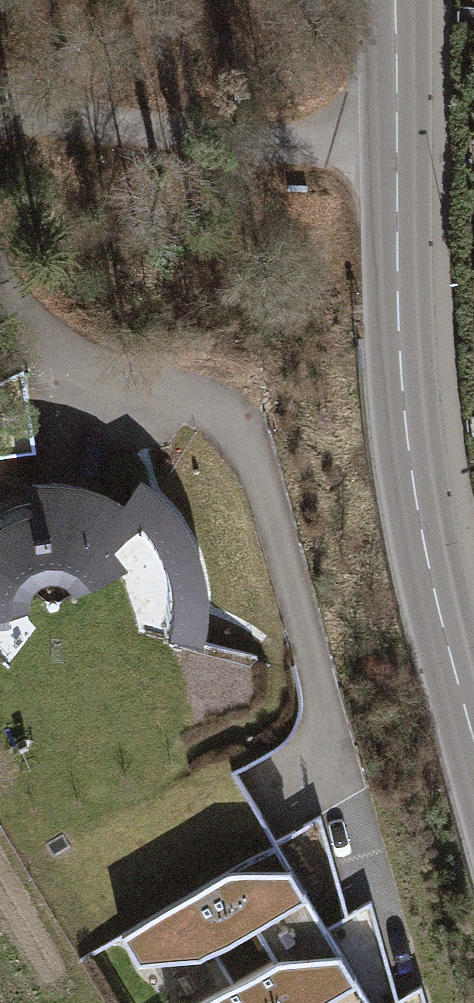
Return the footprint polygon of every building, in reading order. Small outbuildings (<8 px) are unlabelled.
[(37,452),(35,416),(0,418),(0,454),(37,452)] [(109,576),(147,549),(157,578),(166,605),(164,641),(206,642),(206,593),(199,557),(188,528),(166,499),(154,490),(135,479),(116,504),(63,483),(42,483),(22,489),(18,500),(19,516),(0,522),(0,621),(40,608),(109,576)] [(266,839),(115,930),(128,953),(190,949),(246,915),(267,949),(314,921),(266,839)] [(314,921),(267,949),(178,1002),(363,1002),(364,1002),(314,921)]
